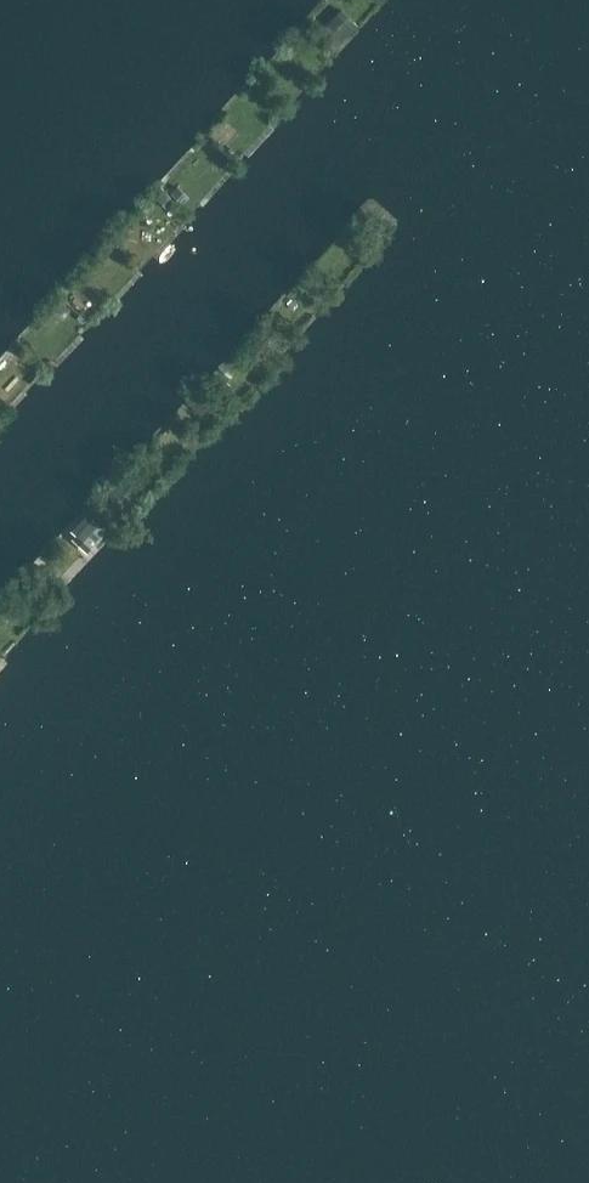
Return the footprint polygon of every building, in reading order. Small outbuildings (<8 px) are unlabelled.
[(177,187),(170,194),(182,205),(189,199),(177,187)] [(164,191),(156,199),(167,210),(175,203),(164,191)] [(60,302),(52,312),(62,321),(71,311),(60,302)] [(221,375),(210,385),(221,395),(232,385),(221,375)] [(204,393),(192,404),(202,414),(213,403),(204,393)] [(0,608),(0,616),(7,623),(13,617),(2,606),(0,608)]
